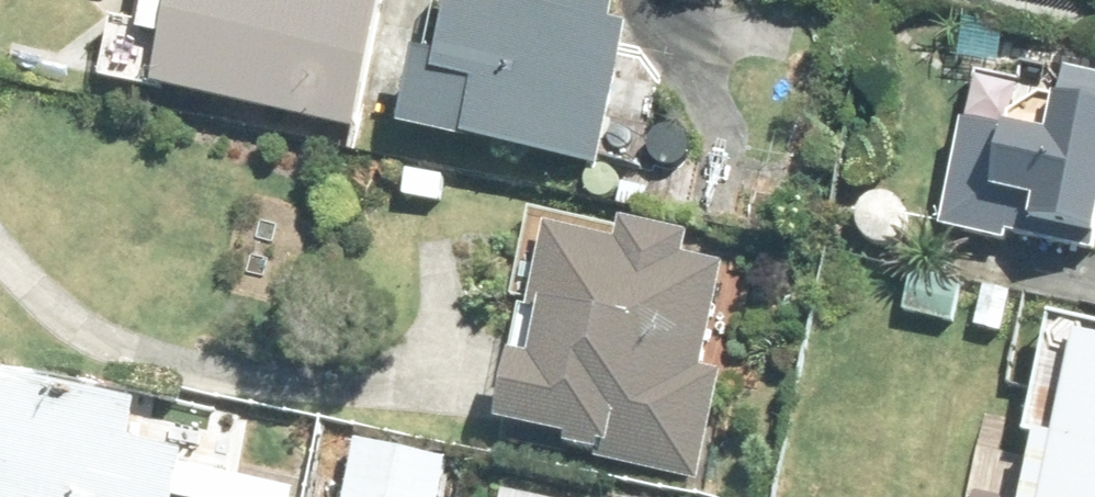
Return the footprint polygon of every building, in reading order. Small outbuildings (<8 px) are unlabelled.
[(130,28),(160,35),(150,80),(352,124),(380,0),(136,0),(130,28)] [(396,123),(596,164),(626,17),(610,15),(613,0),(445,0),(435,46),(411,44),(396,123)] [(964,22),(960,53),(997,58),(1001,27),(964,22)] [(962,114),(942,223),(1092,248),(1094,230),(1094,89),(1094,97),(1057,92),(1048,129),(962,114)] [(408,164),(402,192),(440,199),(446,171),(408,164)] [(530,199),(512,291),(522,295),(499,400),(515,402),(508,436),(700,476),(723,365),(703,360),(724,255),(686,247),(692,220),(622,206),(619,218),(530,199)] [(903,309),(952,320),(962,277),(913,265),(903,309)] [(983,284),(973,326),(1003,331),(1010,289),(983,284)] [(1038,496),(1094,496),(1094,332),(1053,324),(1030,440),(1048,444),(1038,496)] [(179,449),(124,437),(132,398),(0,370),(0,496),(169,496),(179,449)] [(341,496),(434,496),(443,456),(354,438),(341,496)] [(291,485),(236,471),(230,496),(288,496),(291,485)]
